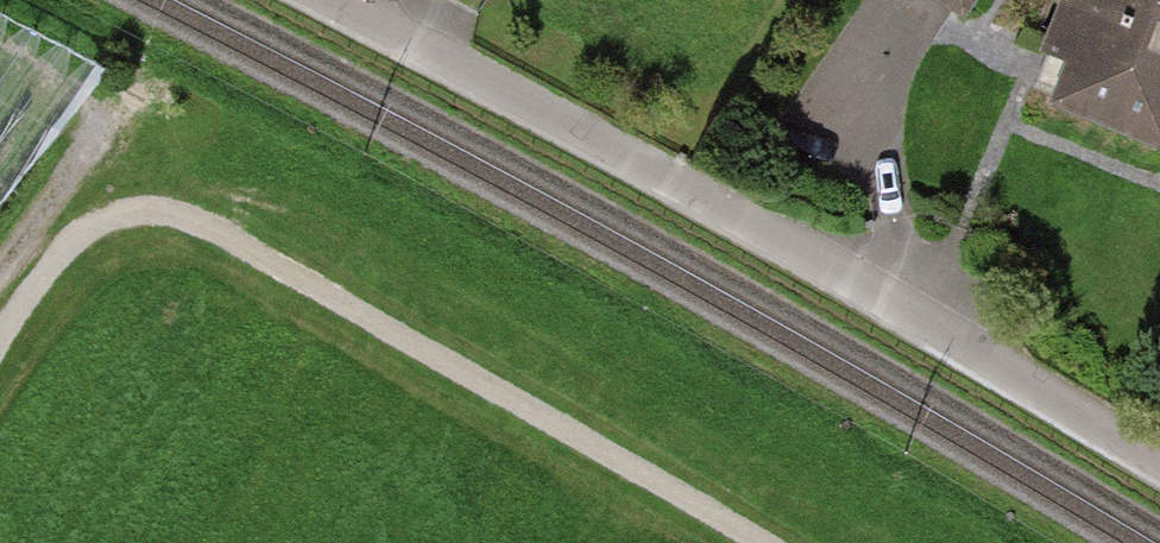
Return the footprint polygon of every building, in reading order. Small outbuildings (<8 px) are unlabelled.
[(953,16),(966,0),(934,0),(953,16)] [(1033,48),(1068,62),(1054,98),(1159,139),(1159,0),(1052,0),(1033,48)]
